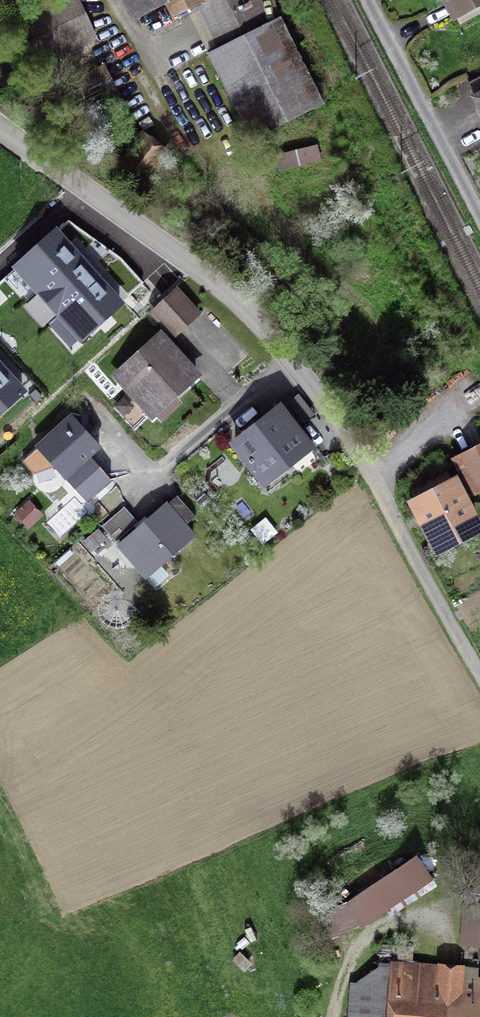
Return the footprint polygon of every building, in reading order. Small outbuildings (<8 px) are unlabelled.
[(30,69),(95,37),(77,0),(55,0),(9,23),(30,69)] [(130,10),(149,0),(125,0),(130,10)] [(175,17),(201,4),(199,0),(166,0),(175,17)] [(201,4),(222,47),(280,18),(271,0),(199,0),(201,4)] [(456,18),(479,5),(479,0),(446,0),(456,18)] [(251,139),(323,103),(280,18),(222,47),(208,54),(251,139)] [(64,86),(78,112),(117,93),(103,66),(64,86)] [(479,106),(479,78),(468,84),(479,106)] [(41,111),(56,122),(63,113),(48,102),(41,111)] [(142,140),(125,163),(143,177),(161,153),(142,140)] [(286,168),(322,159),(318,143),(282,153),(286,168)] [(57,230),(15,268),(82,341),(124,302),(57,230)] [(160,291),(169,284),(157,269),(148,277),(160,291)] [(152,312),(174,335),(198,313),(176,290),(152,312)] [(152,414),(196,374),(161,336),(117,376),(152,414)] [(27,392),(0,362),(0,416),(27,392)] [(114,406),(123,416),(135,405),(126,395),(114,406)] [(319,458),(281,408),(257,427),(254,422),(245,428),(249,433),(235,444),(264,481),(290,461),(299,473),(319,458)] [(64,478),(99,445),(72,415),(70,418),(67,414),(61,420),(64,423),(37,448),(64,478)] [(95,456),(116,478),(128,467),(108,445),(95,456)] [(475,487),(479,484),(479,451),(461,461),(475,487)] [(411,491),(439,545),(475,527),(463,504),(461,505),(447,473),(411,491)] [(75,492),(45,520),(59,535),(89,507),(75,492)] [(195,516),(177,496),(119,545),(147,577),(193,536),(184,526),(195,516)] [(15,514),(27,527),(40,514),(29,503),(21,511),(19,510),(15,514)] [(126,504),(104,523),(118,539),(140,519),(126,504)] [(97,529),(84,541),(92,550),(106,539),(97,529)] [(371,894),(349,919),(359,928),(382,903),(371,894)] [(351,1016),(479,1016),(479,979),(477,979),(478,970),(412,965),(413,947),(383,945),(379,986),(353,984),(351,1016)]
